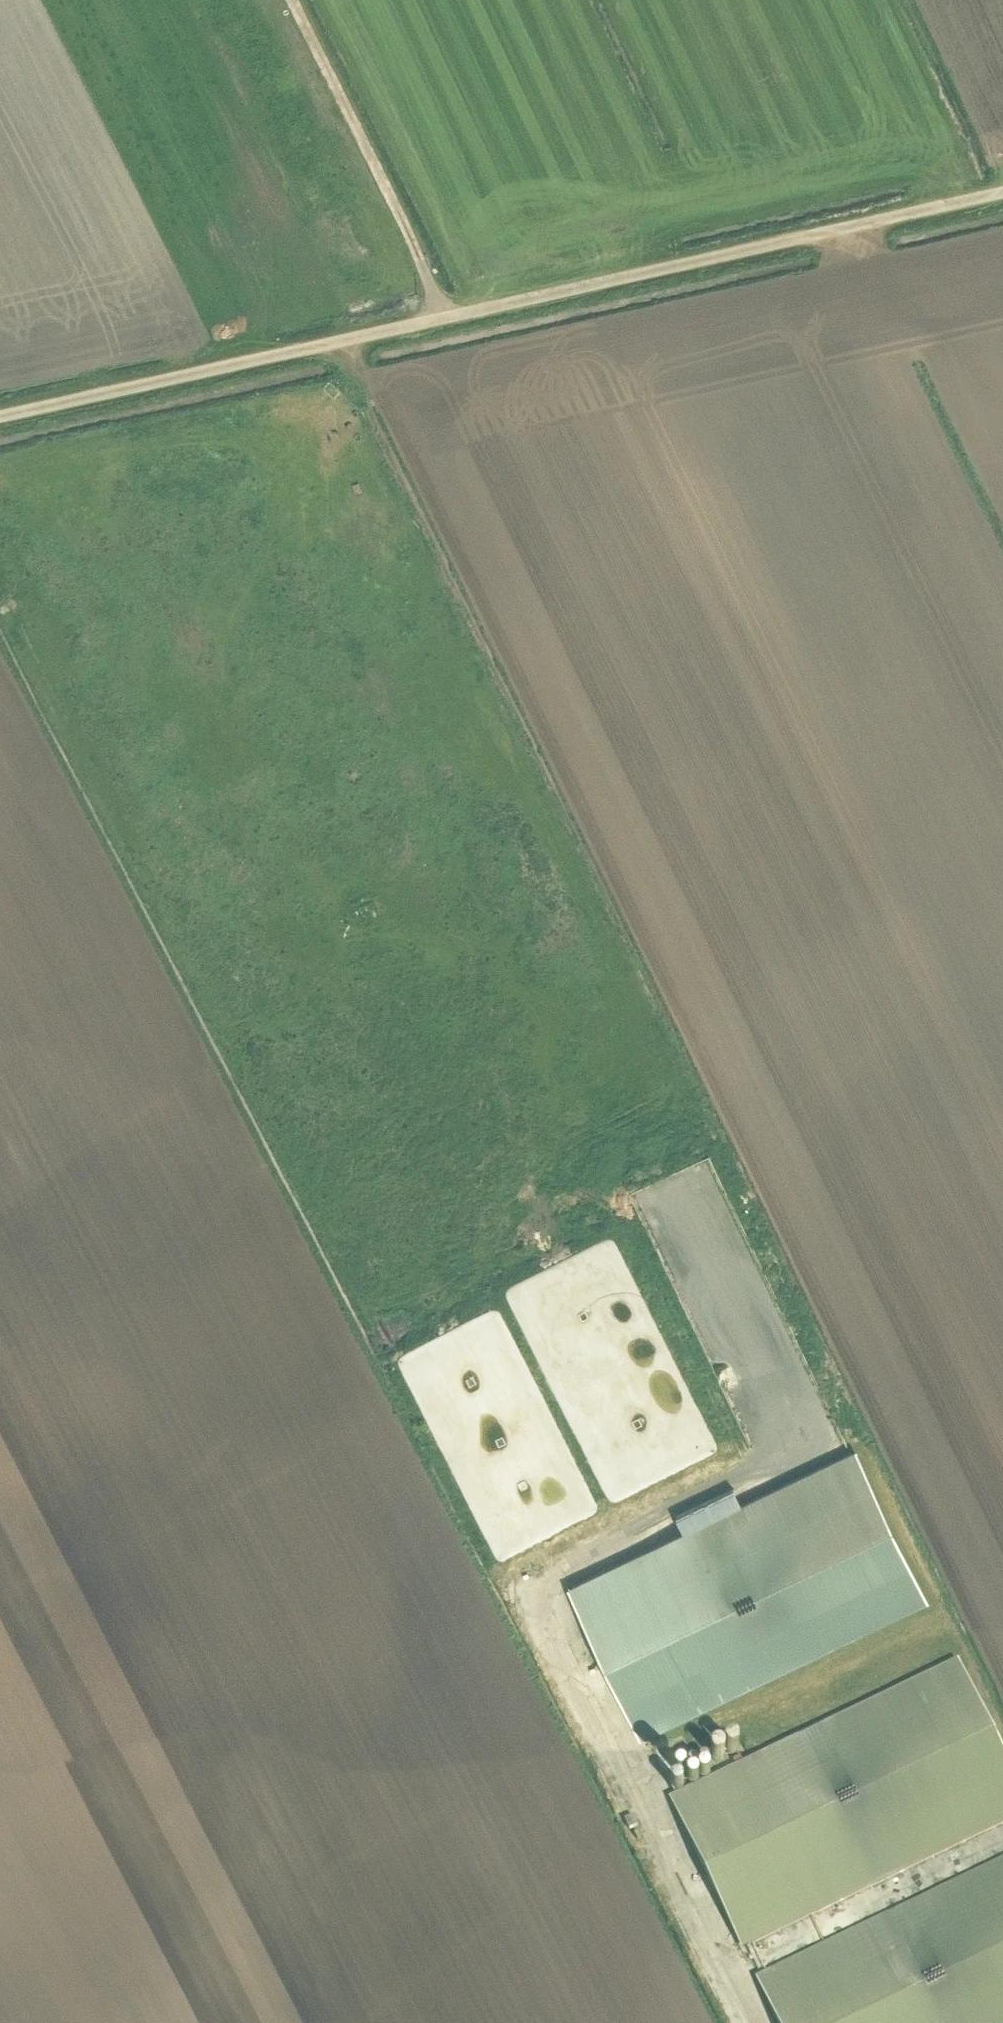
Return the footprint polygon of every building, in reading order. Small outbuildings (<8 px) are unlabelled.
[(645,1735),(730,1694),(922,1602),(850,1452),(573,1584),(645,1735)] [(524,1518),(510,1518),(511,1536),(510,1536),(511,1550),(517,1550),(516,1535),(551,1533),(550,1510),(523,1511),(524,1518)] [(837,1906),(1002,1826),(1002,1771),(952,1665),(675,1798),(748,1949),(837,1906)] [(761,1978),(783,2022),(1002,2022),(1002,1862),(761,1978)]
